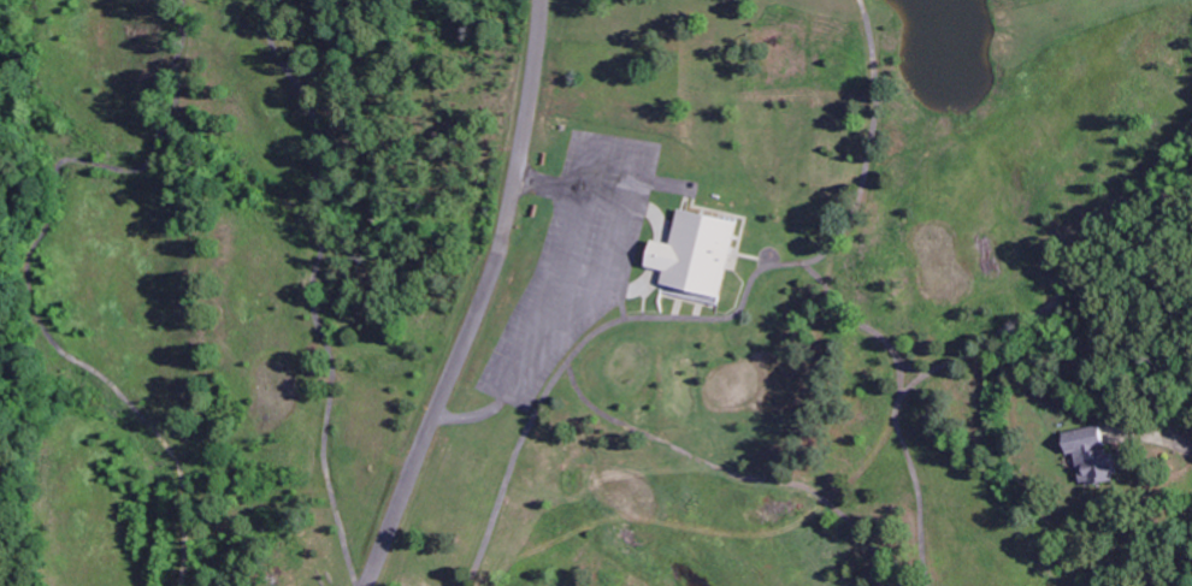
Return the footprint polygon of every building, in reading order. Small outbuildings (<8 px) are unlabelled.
[(720,302),(736,221),(676,210),(670,244),(650,240),(645,267),(663,270),(659,290),(720,302)] [(1074,454),(1080,486),(1118,479),(1112,452),(1105,454),(1100,426),(1061,433),(1065,455),(1074,454)]
